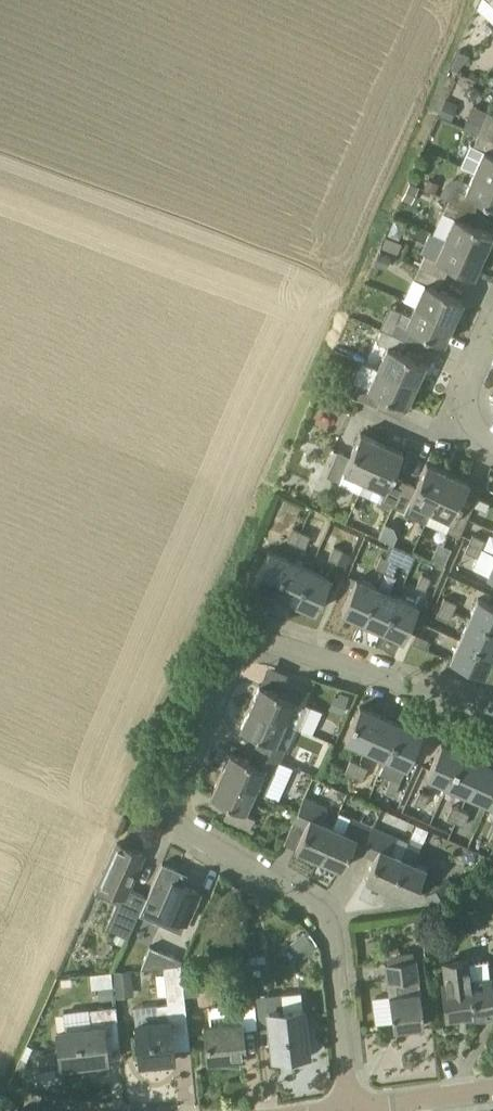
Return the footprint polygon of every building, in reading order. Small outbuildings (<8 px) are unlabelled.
[(458,50),(451,66),(457,69),(470,55),(458,50)] [(458,105),(445,100),(439,115),(450,121),(458,105)] [(484,120),(478,133),(492,140),(492,124),(484,120)] [(478,133),(473,145),(483,150),(474,171),(492,180),(492,140),(478,133)] [(464,192),(454,187),(448,200),(473,211),(479,198),(492,205),(492,180),(474,171),(464,192)] [(424,188),(436,194),(440,184),(428,179),(424,188)] [(409,182),(402,198),(412,203),(419,187),(409,182)] [(448,200),(443,212),(434,233),(444,237),(482,255),(492,234),(468,222),(473,211),(448,200)] [(382,246),(394,251),(399,240),(387,234),(382,246)] [(482,255),(444,237),(435,258),(424,253),(419,266),(444,277),(449,265),(473,276),(482,255)] [(391,257),(379,252),(373,264),(385,270),(391,257)] [(439,289),(444,277),(419,266),(405,297),(416,302),(414,304),(453,321),(462,300),(439,289)] [(401,311),(387,317),(381,329),(406,341),(412,328),(443,343),(453,321),(414,304),(410,315),(401,311)] [(401,352),(406,341),(381,329),(376,341),(386,346),(377,367),(415,384),(425,363),(401,352)] [(377,367),(367,388),(357,384),(352,396),(377,407),(382,395),(405,406),(415,384),(377,367)] [(381,443),(360,433),(349,456),(337,451),(325,475),(338,481),(343,471),(364,480),(381,443)] [(391,475),(402,452),(381,443),(364,480),(384,490),(380,500),(392,506),(403,481),(391,475)] [(403,481),(392,506),(404,511),(409,500),(430,510),(447,473),(426,463),(415,486),(403,481)] [(470,511),(458,506),(469,482),(447,473),(430,510),(451,520),(446,530),(458,536),(470,511)] [(477,497),(473,506),(485,511),(489,503),(477,497)] [(292,527),(287,540),(295,544),(301,531),(292,527)] [(301,531),(295,544),(304,548),(309,535),(301,531)] [(484,541),(472,535),(468,543),(481,549),(484,541)] [(464,552),(477,558),(481,549),(468,543),(464,552)] [(342,550),(333,546),(328,559),(337,563),(342,550)] [(267,550),(253,584),(273,593),(288,560),(267,550)] [(487,576),(492,578),(492,554),(489,552),(480,571),(488,574),(487,576)] [(384,572),(389,560),(381,556),(375,568),(384,572)] [(288,560),(273,593),(294,602),(309,569),(288,560)] [(389,560),(384,572),(392,576),(398,563),(389,560)] [(315,611),(329,578),(309,569),(294,602),(315,611)] [(352,586),(355,578),(348,574),(344,583),(352,586)] [(422,574),(416,587),(425,591),(430,578),(422,574)] [(376,587),(355,578),(352,586),(341,611),(361,620),(376,587)] [(382,630),(397,596),(376,587),(361,620),(382,630)] [(403,639),(418,605),(397,596),(382,630),(403,639)] [(477,597),(468,618),(492,630),(492,605),(477,597)] [(456,604),(444,598),(440,606),(453,612),(456,604)] [(436,615),(449,621),(453,612),(440,606),(436,615)] [(468,618),(458,639),(492,654),(492,651),(492,630),(468,618)] [(428,640),(425,639),(414,635),(411,643),(424,649),(428,640)] [(492,654),(458,639),(452,655),(449,660),(482,675),(492,654)] [(250,706),(284,721),(283,722),(293,726),(299,729),(309,706),(303,703),(309,692),(283,681),(278,692),(259,684),(250,706)] [(334,696),(329,709),(343,714),(348,701),(337,697),(334,696)] [(284,721),(250,706),(240,728),(259,736),(254,748),(279,759),(293,726),(283,722),(284,721)] [(380,716),(359,706),(345,741),(365,749),(380,716)] [(380,716),(365,749),(385,758),(400,725),(380,716)] [(400,725),(385,758),(407,768),(421,734),(400,725)] [(461,752),(441,743),(425,777),(446,786),(461,752)] [(273,771),(279,759),(254,748),(248,760),(229,752),(219,774),(254,789),(264,794),(273,771)] [(461,752),(446,786),(467,795),(482,761),(461,752)] [(358,764),(350,760),(344,773),(353,777),(358,764)] [(467,795),(487,804),(492,791),(492,766),(482,761),(467,795)] [(358,764),(353,777),(361,781),(367,768),(358,764)] [(219,774),(210,796),(229,804),(224,817),(248,828),(254,815),(244,810),(254,789),(219,774)] [(399,782),(391,779),(385,791),(394,795),(399,782)] [(428,795),(419,791),(414,804),(422,808),(428,795)] [(326,807),(303,796),(292,821),(304,826),(295,848),(318,858),(332,826),(320,820),(326,807)] [(460,810),(451,806),(446,817),(455,822),(460,810)] [(460,810),(455,822),(463,826),(469,814),(460,810)] [(373,827),(350,817),(344,831),(332,826),(318,858),(341,868),(351,847),(362,852),(373,827)] [(402,856),(401,856),(390,851),(396,837),(373,827),(362,852),(374,857),(364,879),(387,889),(402,856)] [(418,847),(407,842),(401,856),(402,856),(387,889),(411,899),(425,867),(412,861),(418,847)] [(127,888),(142,854),(116,843),(94,893),(116,903),(105,928),(127,938),(138,914),(147,897),(127,888)] [(199,892),(182,885),(187,874),(161,863),(147,897),(138,914),(164,926),(167,919),(184,926),(199,892)] [(454,890),(447,879),(424,894),(431,905),(454,890)] [(304,933),(288,946),(299,960),(315,947),(304,933)] [(150,945),(141,967),(180,963),(182,959),(150,945)] [(250,969),(265,967),(264,955),(249,956),(250,969)] [(415,959),(384,962),(392,1029),(423,1025),(419,993),(415,959)] [(487,959),(467,962),(467,961),(444,964),(446,983),(441,983),(446,1017),(492,1011),(492,1008),(489,978),(487,959)] [(180,965),(183,996),(200,994),(197,963),(180,965)] [(184,1001),(180,964),(163,966),(167,1003),(156,1004),(132,1007),(134,1023),(138,1061),(173,1057),(171,1037),(188,1035),(184,1001)] [(131,970),(111,972),(113,985),(114,998),(134,996),(131,970)] [(97,987),(97,988),(98,1000),(114,998),(113,985),(97,987)] [(254,995),(254,1001),(257,1024),(269,1023),(273,1057),(307,1053),(302,1007),(283,1009),(281,992),(254,995)] [(254,1001),(227,1005),(212,1006),(208,1012),(209,1025),(204,1026),(207,1058),(242,1056),(239,1030),(255,1028),(258,1029),(257,1024),(254,1001)] [(114,1005),(62,1011),(64,1031),(56,1032),(60,1064),(106,1058),(103,1040),(119,1039),(114,1005)]
